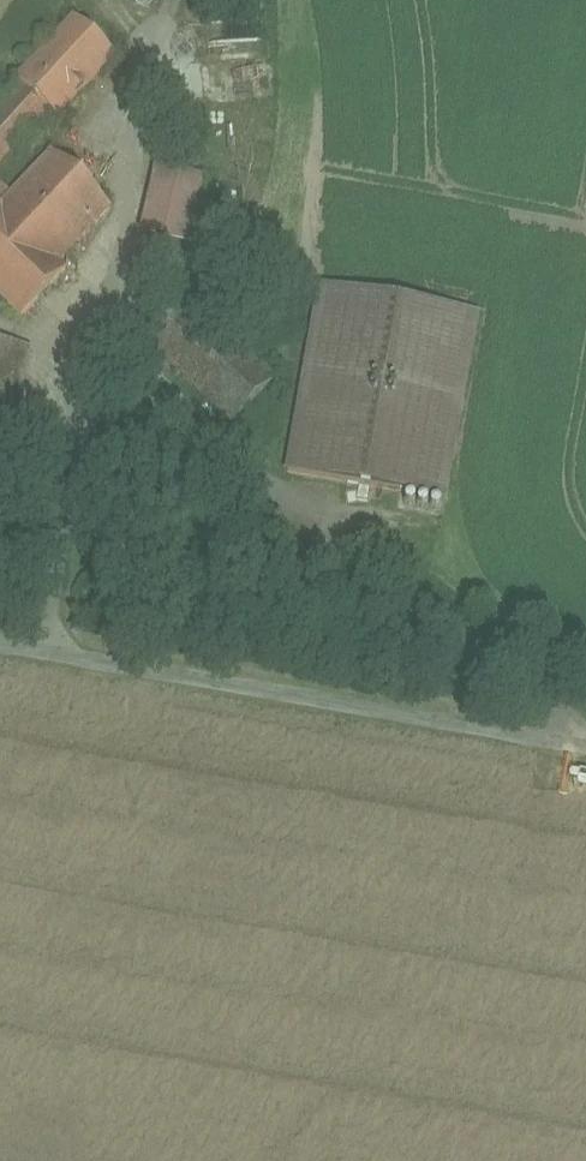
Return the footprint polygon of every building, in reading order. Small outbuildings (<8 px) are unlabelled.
[(50,108),(60,117),(118,55),(74,13),(12,79),(19,87),(0,107),(0,161),(50,108)] [(52,156),(2,209),(0,208),(0,303),(21,322),(69,271),(59,262),(109,209),(52,156)] [(449,500),(482,310),(320,282),(287,471),(449,500)] [(0,342),(0,457),(10,459),(37,351),(0,342)]
